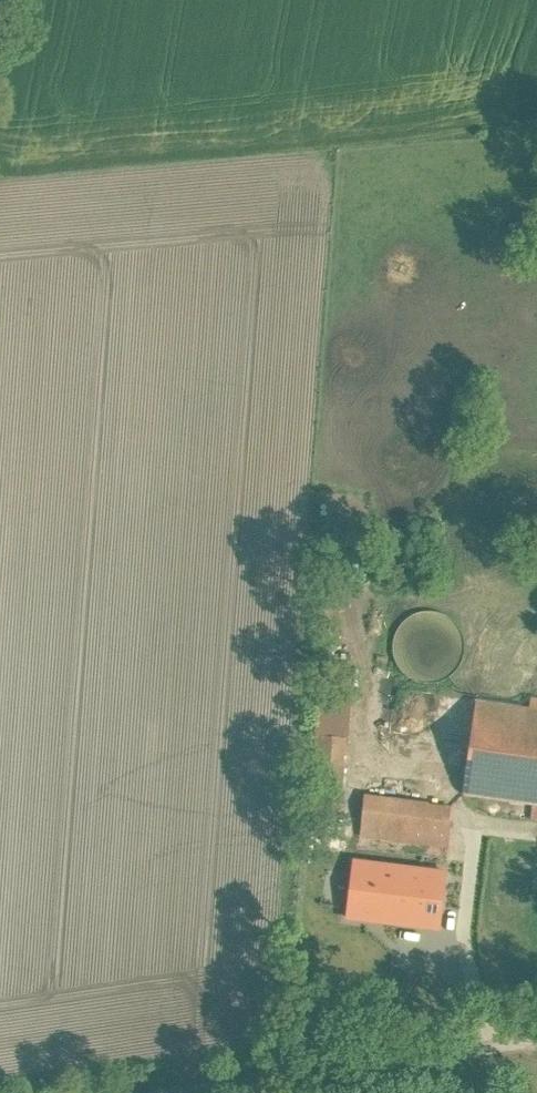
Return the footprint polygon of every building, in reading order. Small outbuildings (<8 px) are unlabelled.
[(313,767),(349,770),(355,692),(319,689),(313,767)] [(469,793),(536,803),(536,698),(534,698),(533,706),(483,698),(469,793)] [(371,792),(365,834),(452,845),(458,804),(371,792)] [(360,860),(354,923),(445,932),(451,868),(360,860)]
